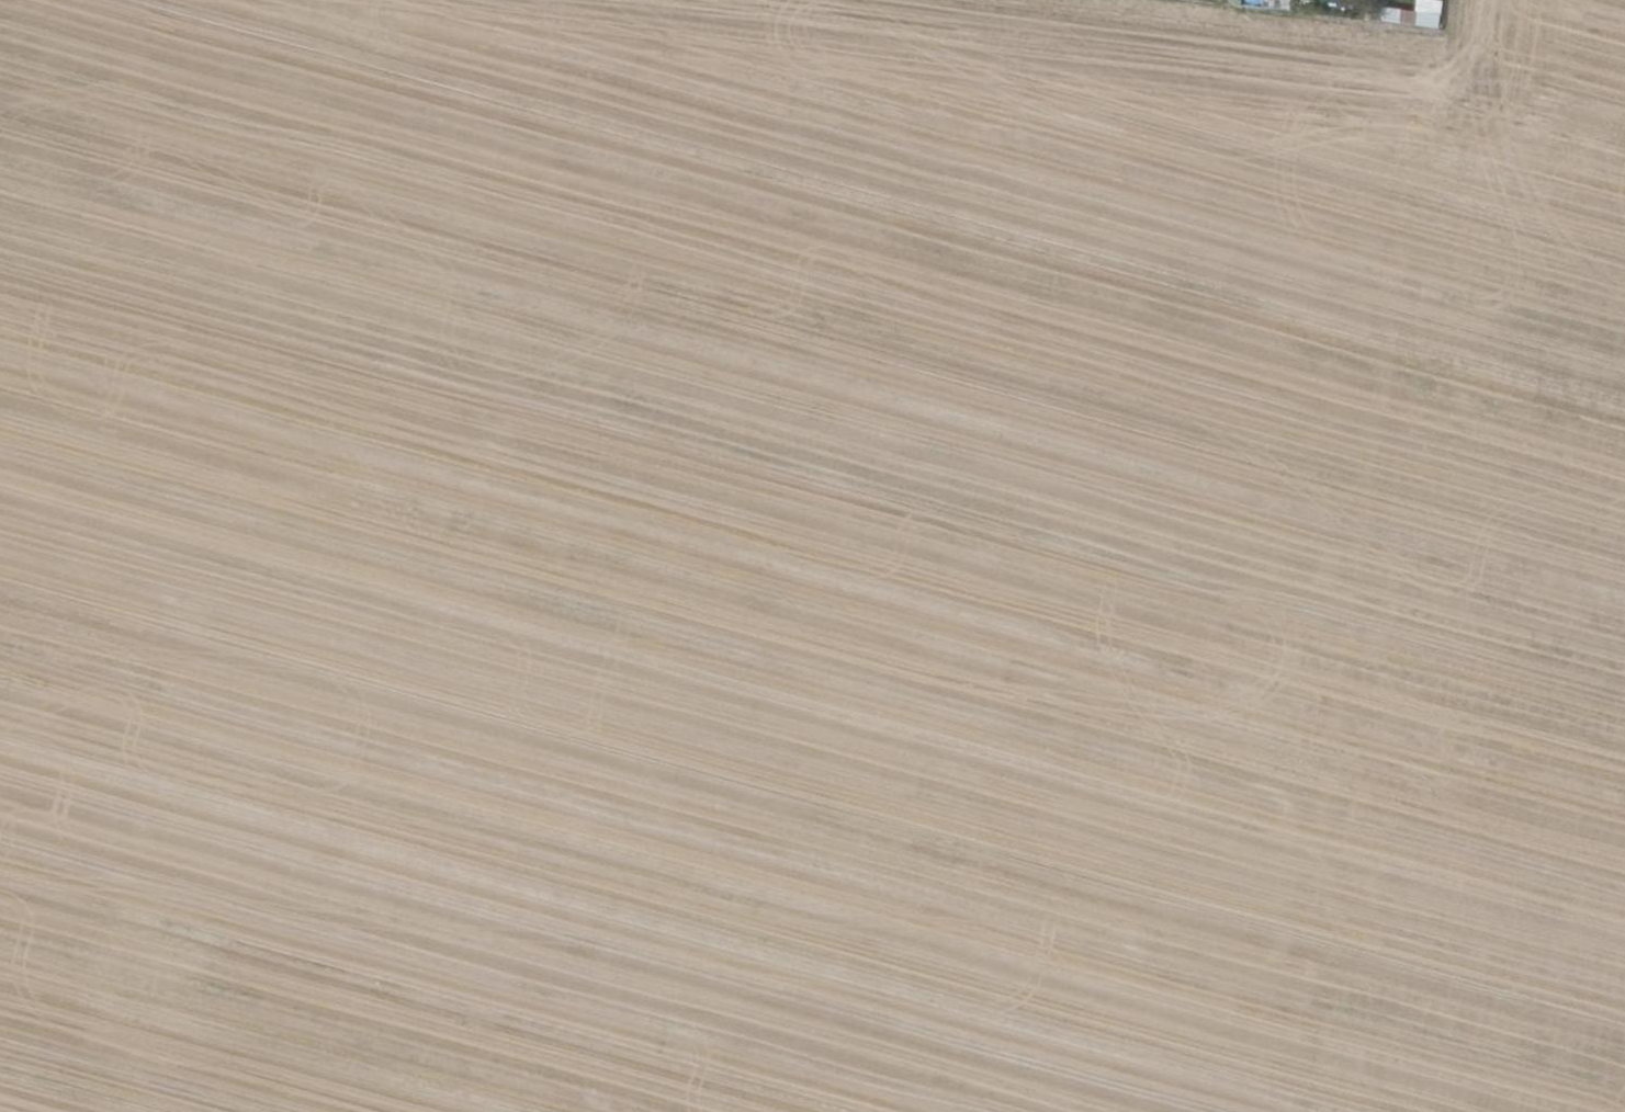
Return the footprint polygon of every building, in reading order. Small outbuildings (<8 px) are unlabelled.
[(1412,26),(1438,31),(1442,3),(1423,0),(1417,0),(1412,26)] [(1380,24),(1412,25),(1412,12),(1381,11),(1380,24)]
